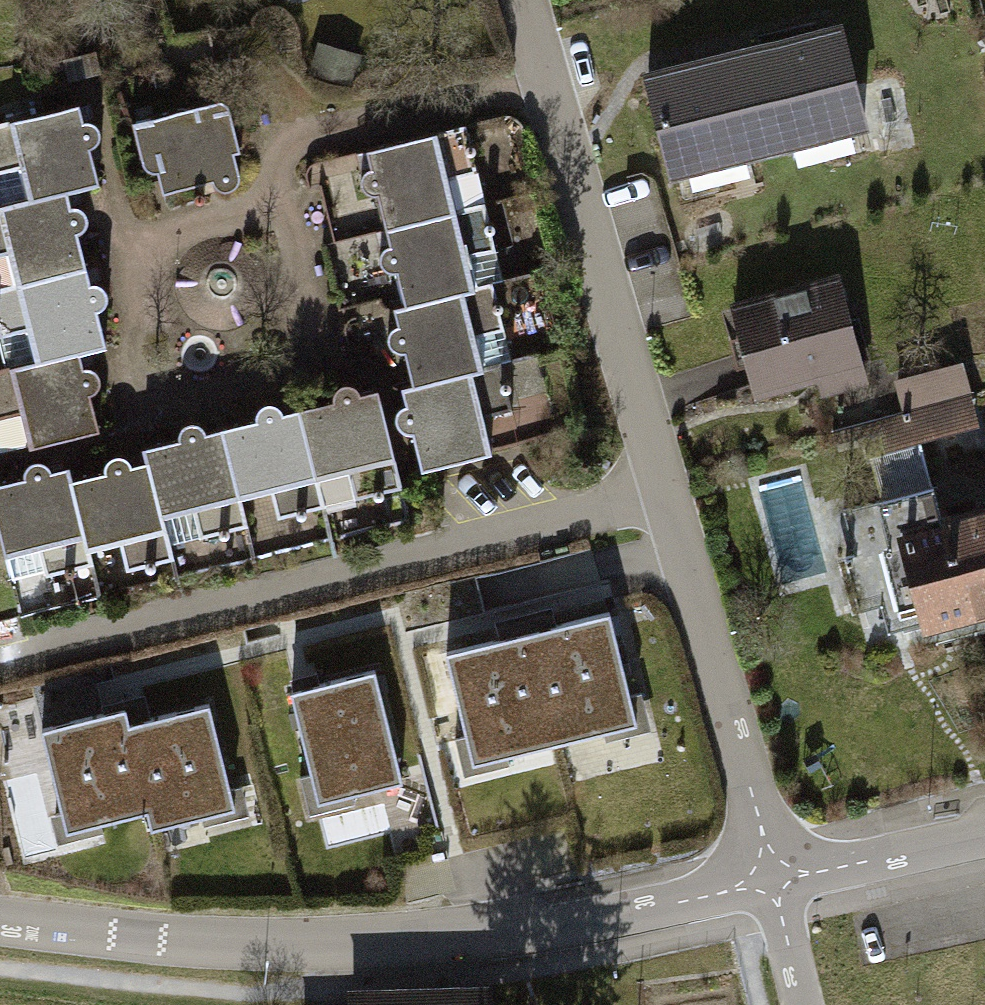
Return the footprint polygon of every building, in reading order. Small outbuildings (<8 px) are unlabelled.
[(834,14),(659,53),(685,170),(860,131),(834,14)] [(227,95),(131,117),(141,160),(149,166),(157,164),(162,186),(211,174),(216,181),(223,183),(230,181),(237,174),(237,168),(233,147),(238,145),(227,95)] [(62,184),(93,176),(85,146),(94,141),(98,132),(95,122),(87,117),(77,116),(73,103),(0,122),(0,164),(21,159),(30,193),(62,184)] [(385,222),(448,207),(440,173),(467,167),(458,127),(368,148),(371,162),(362,167),(357,175),(360,185),(367,191),(378,192),(385,222)] [(30,193),(0,201),(0,251),(5,249),(12,279),(82,260),(73,227),(82,225),(85,220),(85,213),(80,205),(73,202),(67,202),(62,184),(30,193)] [(448,207),(385,222),(389,241),(383,244),(379,250),(378,259),(381,266),(387,269),(395,267),(404,301),(474,284),(467,255),(494,249),(482,199),(448,207)] [(36,358),(78,347),(103,341),(94,306),(100,303),(104,296),(104,289),(100,282),(94,279),(87,280),(82,260),(12,279),(0,282),(0,334),(28,327),(36,358)] [(405,344),(414,382),(478,365),(470,332),(503,324),(493,279),(474,284),(404,301),(395,304),(399,320),(392,322),(387,328),(387,335),(390,341),(397,346),(405,344)] [(832,287),(733,311),(758,413),(857,389),(832,287)] [(78,347),(36,358),(0,368),(0,415),(22,409),(31,443),(99,425),(89,388),(94,385),(97,381),(98,374),(93,367),(87,363),(82,363),(78,347)] [(498,360),(478,365),(414,382),(402,385),(405,400),(401,402),(398,409),(397,417),(401,423),(406,425),(412,424),(421,461),(487,446),(479,412),(509,405),(498,360)] [(332,396),(299,404),(318,474),(348,467),(355,495),(400,483),(375,385),(362,389),(356,380),(348,376),(338,378),(332,385),(332,396)] [(959,376),(899,392),(907,421),(834,440),(842,471),(975,437),(959,376)] [(257,415),(223,424),(240,493),(271,485),(278,512),(325,500),(318,474),(299,404),(282,408),(280,403),(273,398),(264,398),(258,401),(255,407),(257,415)] [(146,445),(149,458),(162,510),(192,502),(201,535),(248,523),(240,493),(223,424),(203,429),(202,422),(196,418),(188,418),(182,421),(178,428),(179,436),(146,445)] [(69,477),(81,529),(85,544),(119,535),(126,565),(173,554),(162,510),(149,458),(130,461),(127,458),(120,454),(112,454),(107,457),(104,462),(106,469),(69,477)] [(81,529),(69,477),(66,463),(49,467),(45,461),(40,458),(32,457),(25,461),(21,468),(23,474),(0,480),(0,528),(5,548),(81,529)] [(876,541),(909,656),(984,634),(984,509),(876,541)] [(608,609),(527,629),(554,738),(635,718),(608,609)] [(527,629),(446,649),(473,758),(554,738),(527,629)] [(372,667),(289,687),(316,797),(399,777),(372,667)] [(126,721),(146,806),(151,825),(232,805),(207,701),(126,721)] [(146,806),(126,721),(122,705),(39,725),(64,826),(146,806)] [(326,979),(326,1004),(472,1004),(472,979),(326,979)]
